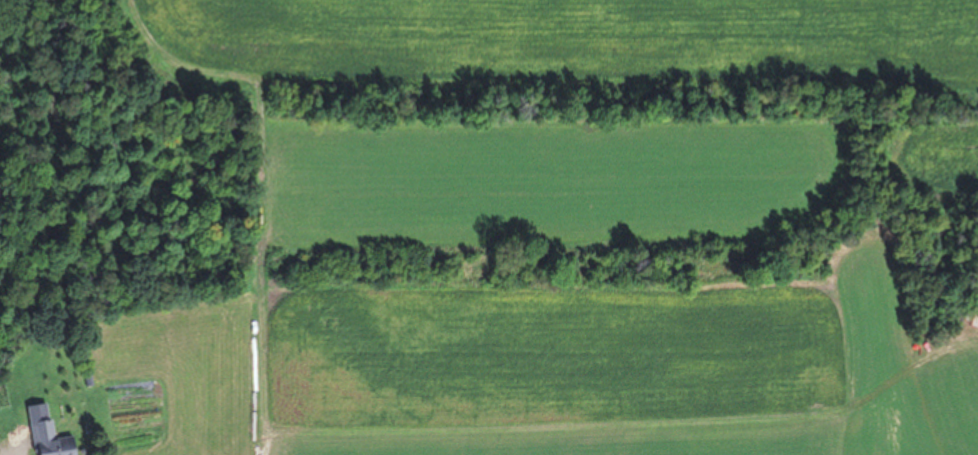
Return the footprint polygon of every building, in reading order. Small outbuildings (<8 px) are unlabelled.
[(73,436),(52,436),(52,421),(28,422),(29,454),(74,454),(73,436)]
